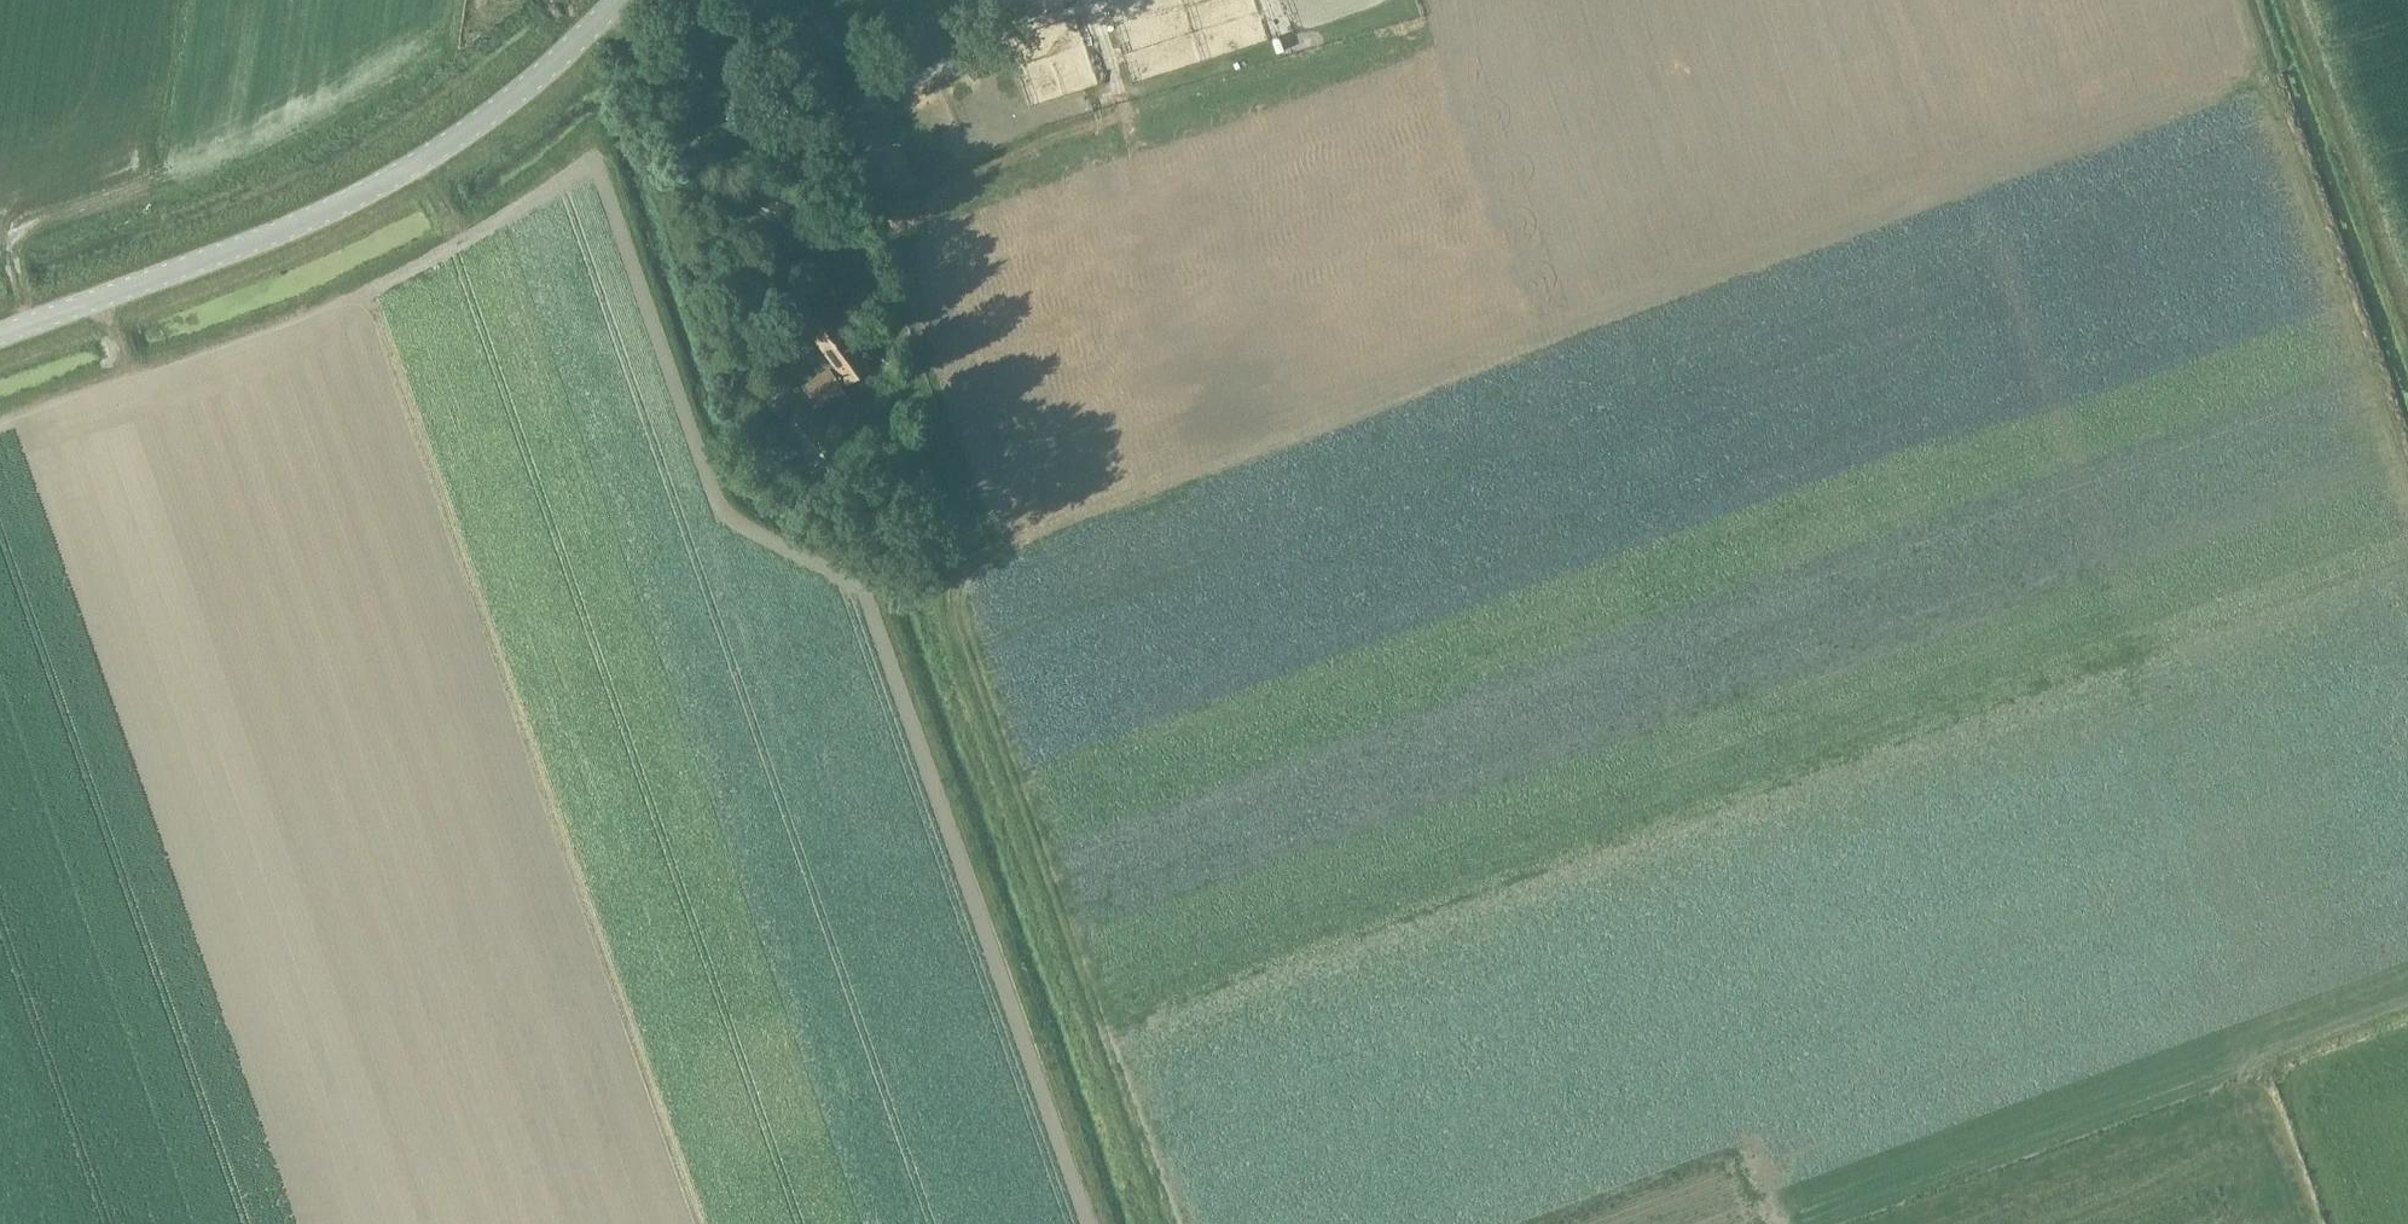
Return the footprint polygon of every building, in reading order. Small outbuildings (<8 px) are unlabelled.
[(867,474),(829,430),(856,407),(840,385),(870,366),(833,315),(808,334),(832,364),(802,385),(795,391),(803,406),(776,430),(770,423),(764,429),(770,438),(773,435),(834,504),(867,474)]
